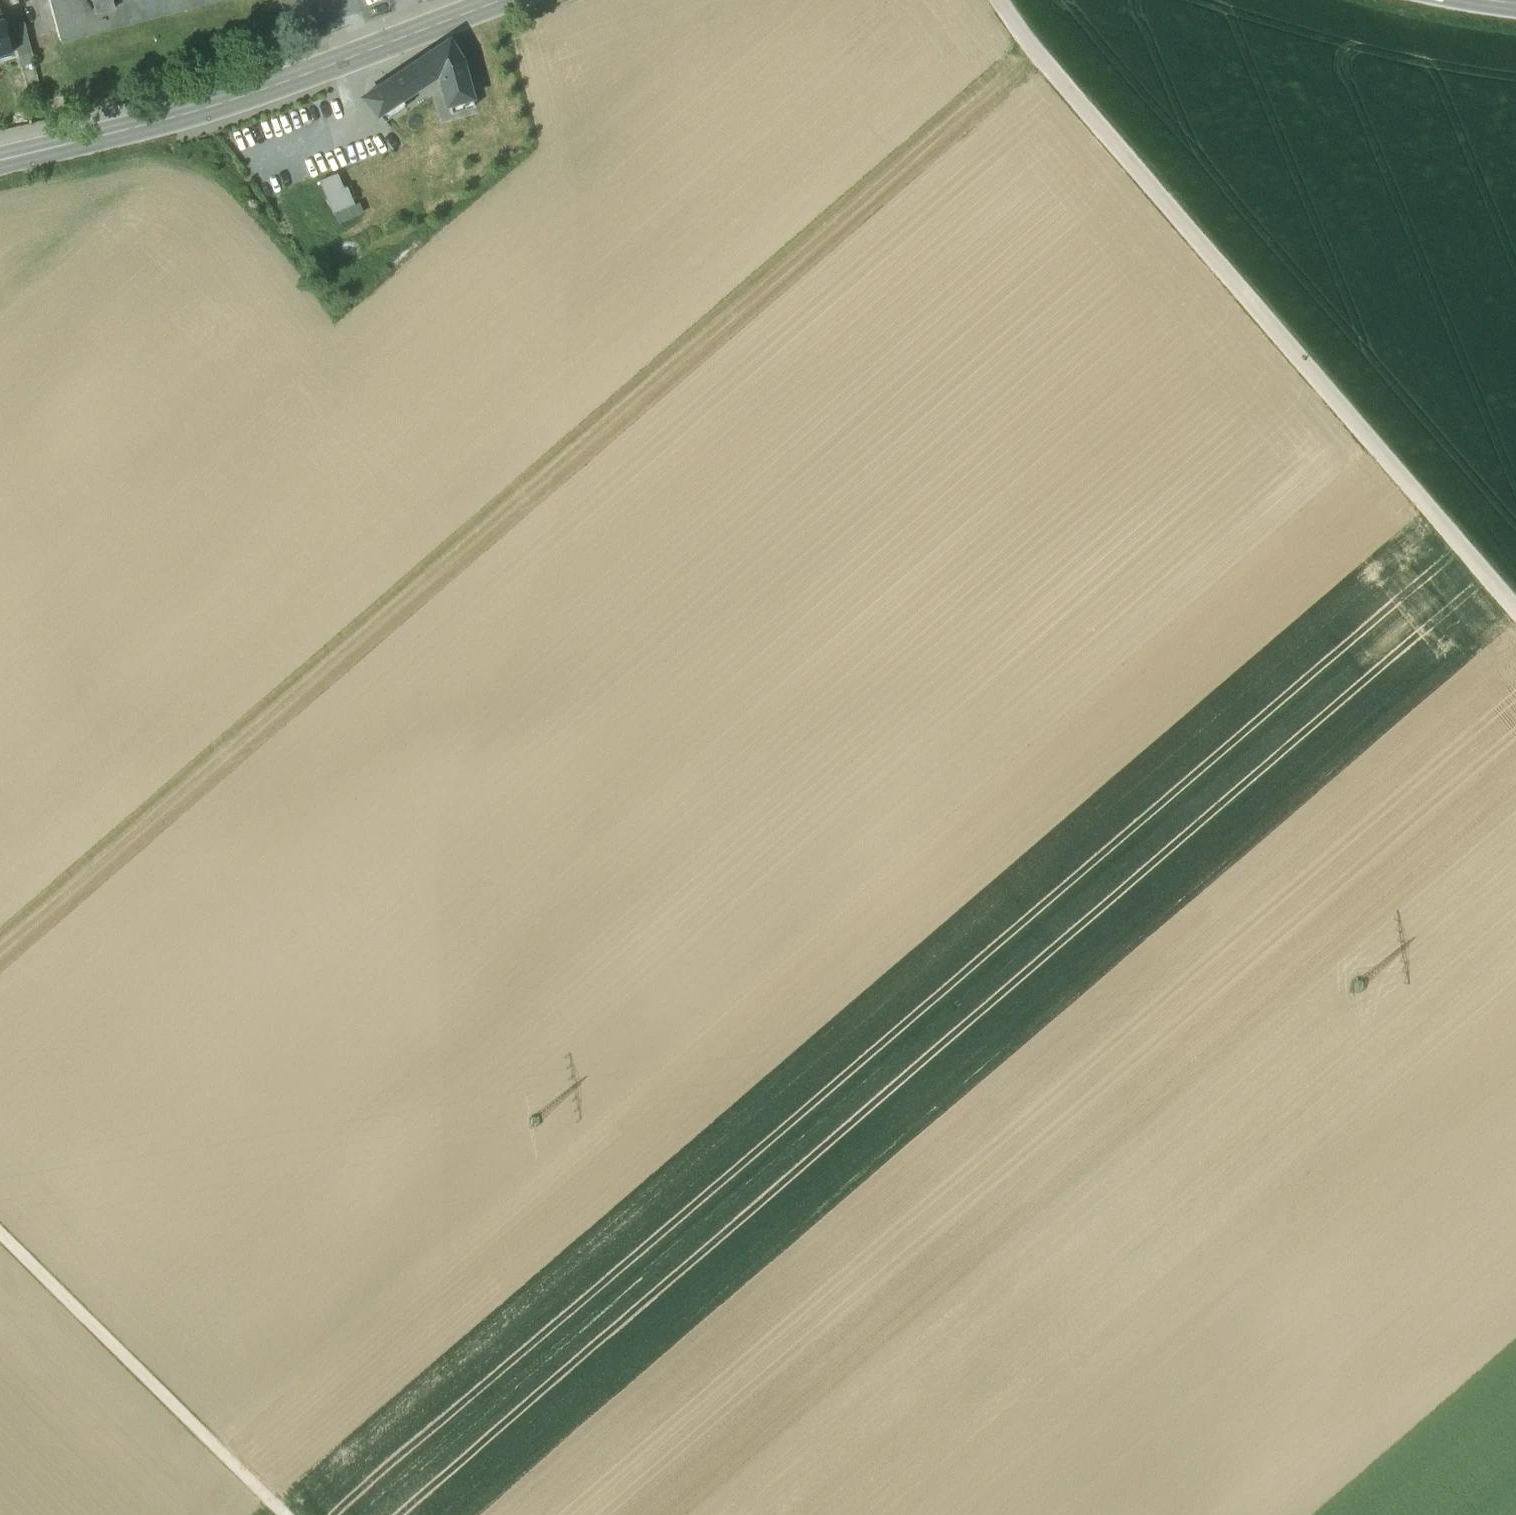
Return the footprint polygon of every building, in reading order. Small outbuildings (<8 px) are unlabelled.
[(57,34),(71,30),(73,35),(204,0),(48,0),(57,34)] [(12,51),(3,18),(0,19),(0,54),(12,51)] [(26,30),(12,34),(18,55),(32,51),(26,30)] [(449,40),(390,79),(402,99),(437,75),(443,86),(466,79),(461,59),(449,40)] [(378,115),(402,99),(390,79),(364,97),(378,115)] [(449,107),(473,101),(466,79),(443,86),(449,107)] [(336,175),(321,181),(334,212),(349,206),(336,175)]
